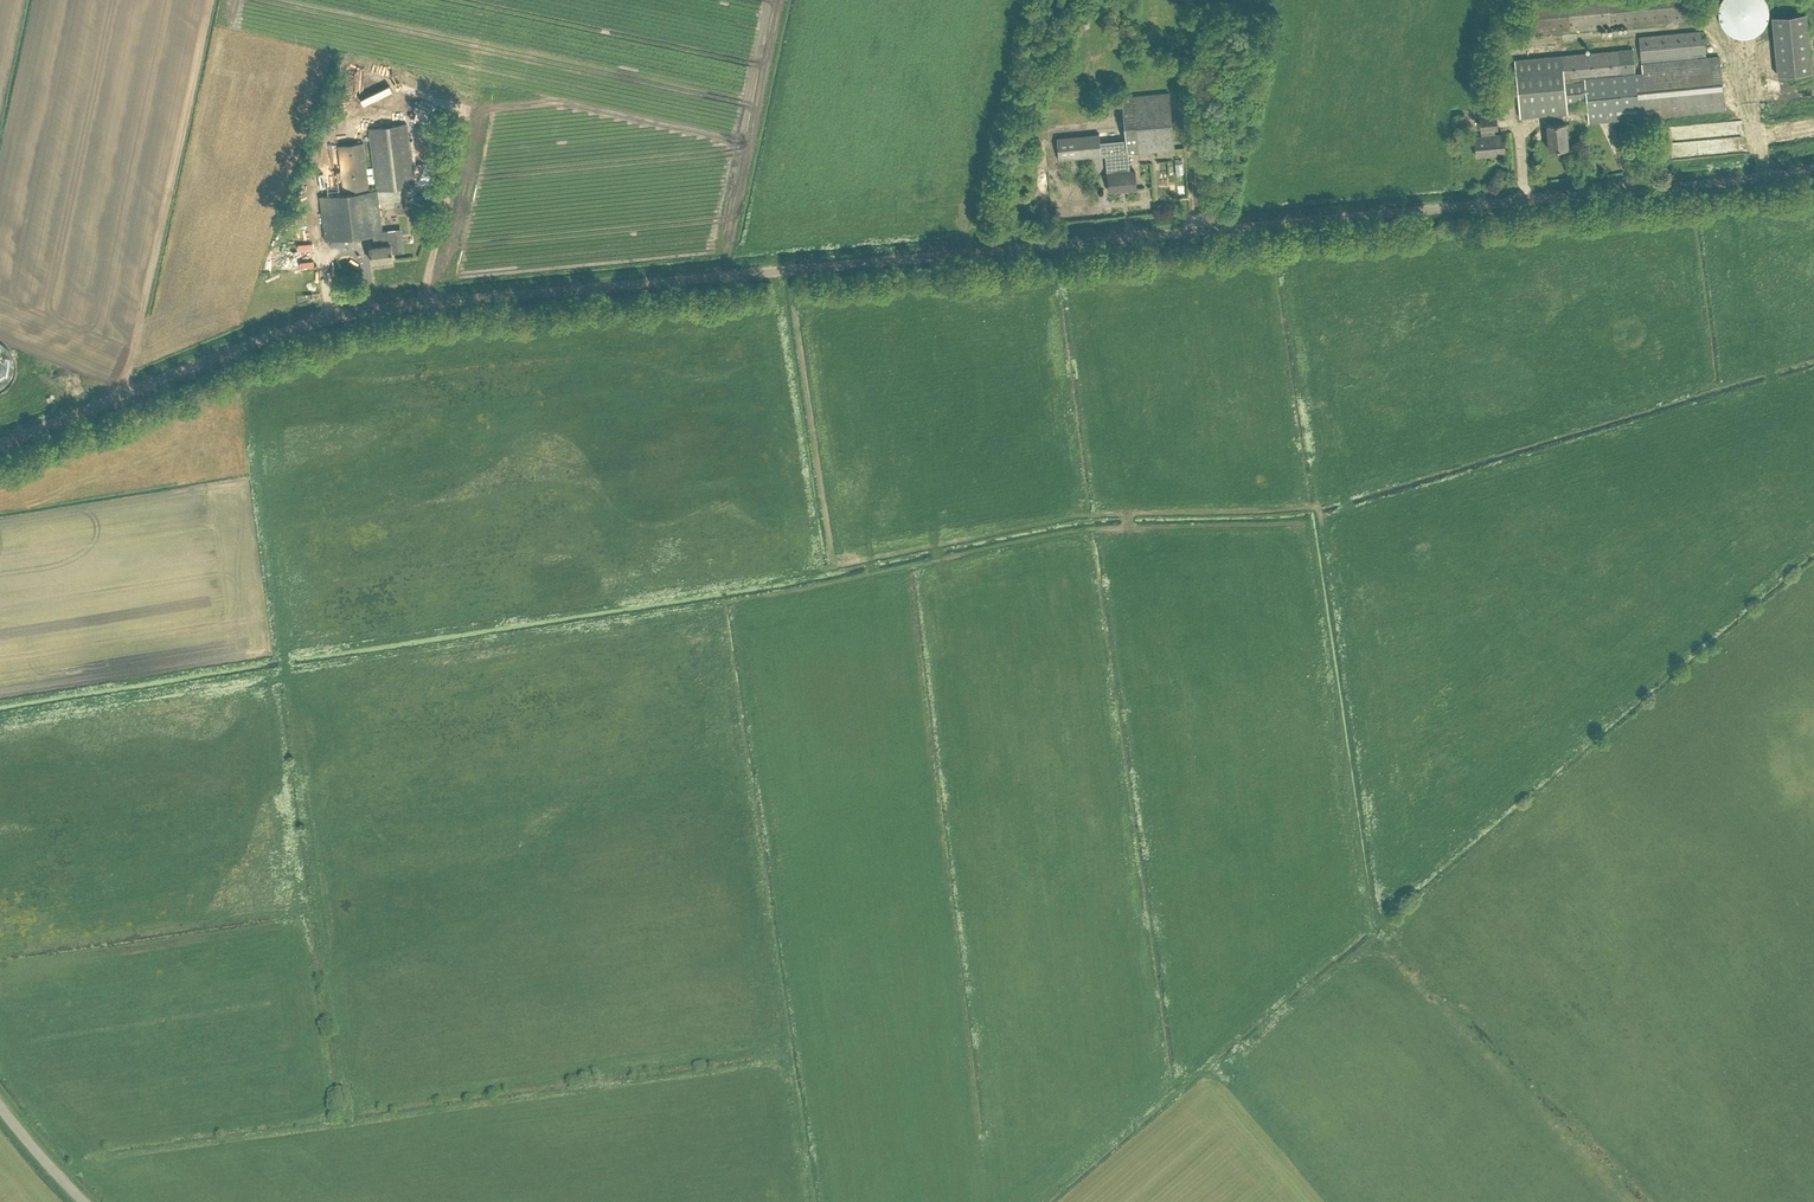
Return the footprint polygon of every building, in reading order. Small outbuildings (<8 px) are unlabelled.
[(1693,18),(1692,0),(1529,0),(1532,33),(1693,18)] [(1718,12),(1718,15),(1719,18),(1720,21),(1721,24),(1723,26),(1724,29),(1727,31),(1729,33),(1732,34),(1734,35),(1737,36),(1740,37),(1743,37),(1746,37),(1749,36),(1752,35),(1755,34),(1758,33),(1760,31),(1762,29),(1764,26),(1766,24),(1767,21),(1768,18),(1768,15),(1769,12),(1768,9),(1768,6),(1767,3),(1766,0),(1721,0),(1720,3),(1719,6),(1718,9),(1718,12)] [(1777,74),(1812,71),(1806,12),(1771,15),(1777,74)] [(1705,56),(1703,29),(1639,35),(1642,70),(1635,71),(1633,47),(1515,58),(1520,117),(1552,114),(1553,123),(1547,123),(1549,149),(1569,147),(1567,121),(1565,121),(1564,113),(1569,112),(1568,103),(1587,101),(1589,122),(1724,109),(1719,55),(1705,56)] [(1187,54),(1178,55),(1179,67),(1188,66),(1187,54)] [(1130,170),(1128,154),(1174,150),(1170,92),(1123,96),(1125,127),(1060,132),(1063,159),(1105,156),(1107,173),(1108,173),(1109,191),(1137,188),(1136,170),(1130,170)] [(1494,134),(1494,129),(1497,128),(1495,114),(1480,115),(1482,135),(1475,135),(1477,155),(1504,152),(1502,133),(1494,134)] [(1770,126),(1772,143),(1813,136),(1813,119),(1770,126)] [(377,189),(415,184),(407,122),(369,128),(377,189)] [(426,126),(427,141),(438,141),(437,125),(426,126)] [(369,191),(364,143),(339,146),(344,195),(321,198),(326,241),(373,236),(375,246),(371,247),(373,262),(394,260),(392,244),(383,245),(377,191),(369,191)] [(1729,151),(1728,143),(1703,146),(1704,154),(1729,151)] [(1685,154),(1694,153),(1693,145),(1684,147),(1685,154)] [(14,390),(17,357),(0,356),(0,389),(14,390)]
